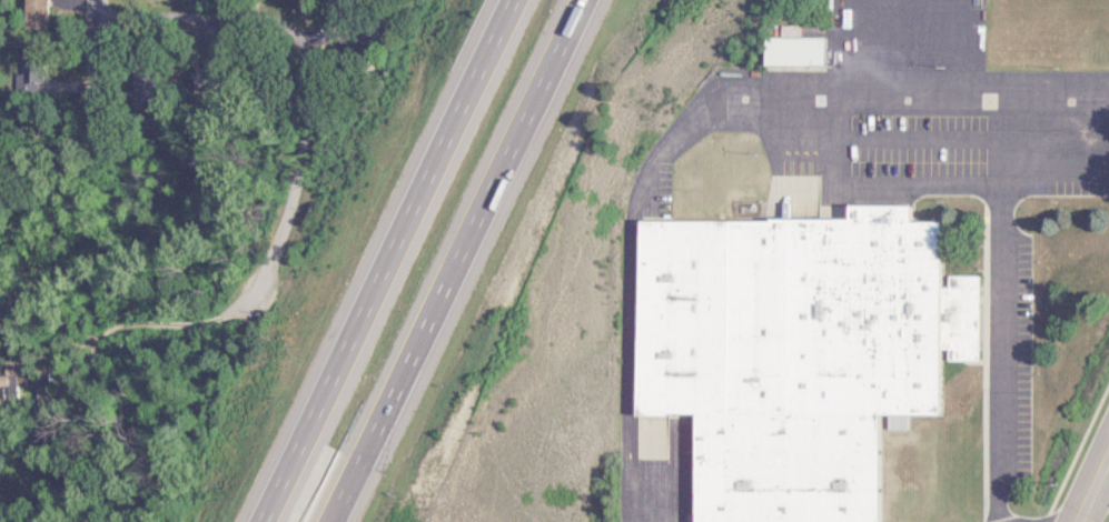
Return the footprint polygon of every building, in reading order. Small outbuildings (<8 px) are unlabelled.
[(15,31),(39,31),(39,0),(15,0),(15,31)] [(750,65),(811,65),(811,37),(750,37),(750,65)] [(621,415),(668,414),(669,521),(865,521),(864,415),(929,415),(928,359),(969,359),(969,275),(938,275),(938,285),(929,285),(928,221),(897,221),(897,204),(833,204),(833,218),(620,219),(621,415)] [(880,428),(896,428),(896,418),(880,418),(880,428)]
